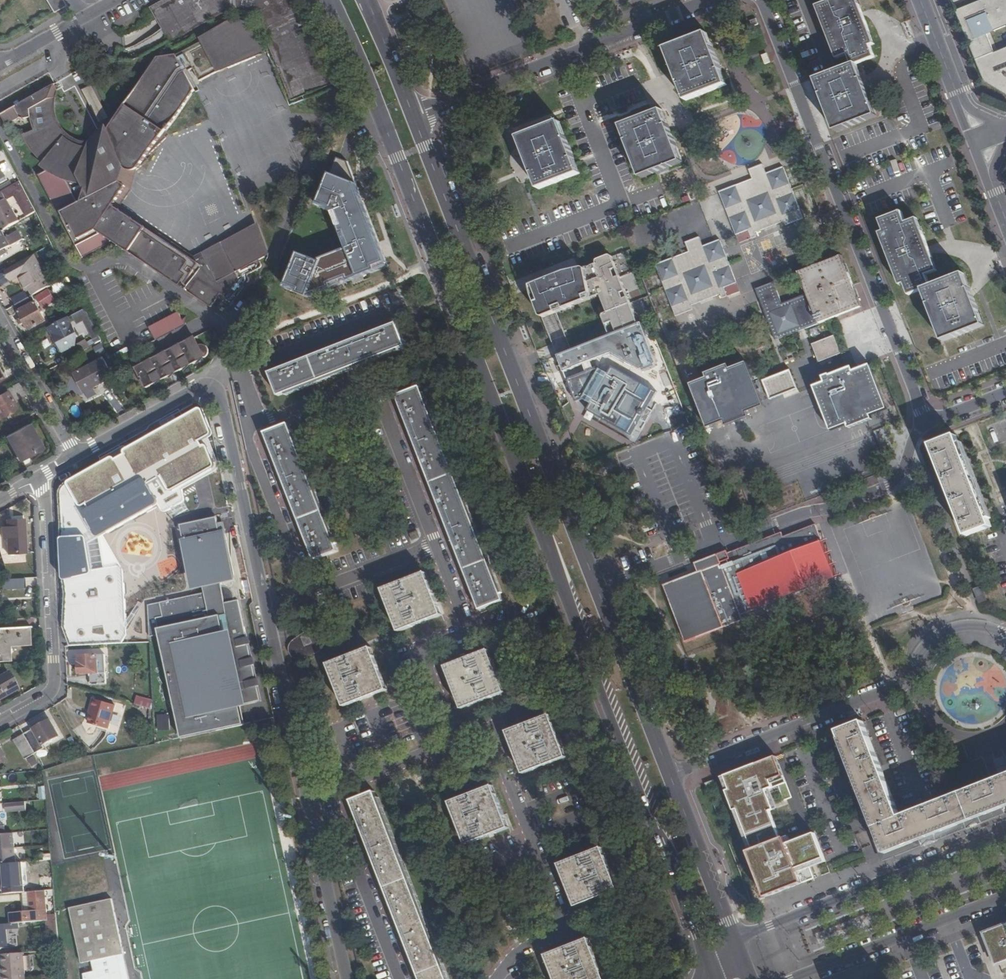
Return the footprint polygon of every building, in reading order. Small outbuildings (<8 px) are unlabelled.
[(53,13),(66,6),(62,0),(47,0),(53,13)] [(151,4),(166,37),(221,12),(215,0),(210,0),(207,1),(207,0),(161,0),(151,4)] [(875,57),(871,46),(866,33),(870,31),(859,5),(855,6),(853,0),(827,0),(828,2),(821,5),(827,18),(822,20),(832,46),(836,44),(842,58),(848,55),(852,66),(853,66),(857,64),(875,57)] [(977,18),(1005,7),(1005,0),(980,0),(971,4),(977,18)] [(1005,97),(1005,94),(977,18),(971,4),(955,9),(962,28),(964,27),(966,32),(964,32),(983,82),(1005,97)] [(827,18),(821,5),(817,6),(822,20),(827,18)] [(977,18),(1005,94),(1005,48),(992,53),(985,34),(1005,27),(1005,7),(977,18)] [(245,286),(246,286),(247,285),(248,284),(248,283),(249,282),(249,280),(249,279),(249,278),(248,277),(247,275),(261,268),(261,267),(261,266),(261,265),(261,264),(261,263),(260,262),(259,261),(265,258),(253,226),(191,259),(114,207),(195,91),(185,74),(192,70),(199,83),(217,73),(218,74),(265,54),(256,34),(255,32),(254,31),(252,29),(250,27),(248,25),(245,24),(242,23),(238,22),(234,22),(229,23),(225,25),(200,40),(201,43),(176,56),(158,59),(102,142),(97,143),(93,143),(86,143),(81,142),(74,140),(70,137),(66,134),(62,129),(58,122),(55,115),(54,109),(55,103),(56,98),(57,92),(54,86),(0,116),(6,129),(14,124),(13,122),(19,119),(24,121),(30,119),(30,120),(30,122),(31,124),(31,125),(32,127),(33,129),(34,131),(23,136),(24,140),(27,145),(29,149),(33,154),(39,160),(43,163),(40,167),(46,172),(38,177),(58,215),(59,215),(82,258),(112,243),(210,308),(217,299),(230,307),(245,286)] [(866,33),(871,46),(875,44),(870,31),(866,33)] [(708,33),(704,34),(710,50),(714,48),(708,33)] [(704,34),(671,47),(677,63),(673,64),(682,86),(685,85),(691,99),(724,86),(718,72),(722,70),(714,48),(710,50),(704,34)] [(838,59),(842,58),(836,44),(832,46),(838,59)] [(677,63),(671,47),(667,49),(673,64),(677,63)] [(863,80),(857,64),(853,66),(859,81),(863,80)] [(859,81),(853,66),(852,66),(820,79),(826,95),(823,96),(830,116),(834,115),(840,130),(874,117),(867,101),(871,100),(863,80),(859,81)] [(728,85),(722,70),(718,72),(724,86),(728,85)] [(826,95),(820,79),(816,80),(823,96),(826,95)] [(685,85),(682,86),(687,101),(691,99),(685,85)] [(91,86),(82,91),(98,124),(108,119),(91,86)] [(877,116),(871,100),(867,101),(874,117),(877,116)] [(663,110),(659,112),(665,126),(669,125),(663,110)] [(659,112),(626,125),(632,139),(628,141),(636,162),(640,160),(646,176),(679,163),(673,148),(677,146),(669,125),(665,126),(659,112)] [(836,132),(840,130),(834,115),(830,116),(836,132)] [(560,121),(556,123),(562,138),(566,137),(560,121)] [(526,153),(533,173),(538,172),(544,188),(576,175),(570,158),(574,157),(566,137),(562,138),(556,123),(524,136),(530,151),(526,153)] [(632,139),(626,125),(622,126),(628,141),(632,139)] [(520,137),(526,153),(530,151),(524,136),(520,137)] [(683,162),(677,146),(673,148),(679,163),(683,162)] [(570,158),(576,175),(580,173),(574,157),(570,158)] [(640,160),(636,162),(642,178),(646,176),(640,160)] [(0,163),(0,169),(4,175),(10,172),(4,161),(0,163)] [(306,237),(285,292),(308,300),(388,268),(346,164),(329,178),(319,206),(327,210),(326,212),(328,212),(330,212),(333,220),(331,221),(333,226),(336,225),(339,233),(318,242),(306,237)] [(720,192),(727,212),(737,235),(749,231),(752,239),(759,236),(757,232),(785,221),(786,225),(804,219),(785,169),(784,167),(767,174),(763,165),(749,170),(753,179),(720,192)] [(538,172),(533,173),(539,189),(544,188),(538,172)] [(26,217),(35,213),(19,182),(12,186),(1,192),(0,193),(0,223),(4,230),(18,222),(6,200),(15,196),(26,217)] [(1,192),(12,186),(10,182),(0,187),(0,190),(1,192)] [(929,306),(937,326),(940,325),(947,341),(981,327),(974,312),(978,310),(970,290),(967,291),(960,275),(930,287),(926,277),(934,274),(929,260),(932,259),(922,232),(918,233),(913,219),(905,222),(901,213),(887,218),(891,227),(883,231),(888,245),(885,246),(895,273),(899,272),(904,285),(905,285),(909,295),(923,290),(927,288),(933,304),(929,306)] [(916,218),(913,219),(918,233),(922,232),(916,218)] [(8,234),(18,229),(16,224),(6,229),(8,234)] [(5,239),(1,231),(0,232),(0,252),(25,238),(21,230),(5,239)] [(880,232),(885,246),(888,245),(883,231),(880,232)] [(703,246),(702,243),(700,236),(686,241),(689,251),(656,264),(671,302),(676,315),(693,309),(691,304),(721,293),(722,297),(727,296),(724,288),(737,282),(720,239),(703,246)] [(567,270),(532,284),(533,292),(545,320),(601,298),(608,315),(606,316),(604,319),(607,326),(614,324),(618,334),(640,326),(612,255),(608,254),(595,259),(596,263),(567,270)] [(50,286),(32,255),(6,269),(12,280),(19,276),(28,291),(28,290),(32,296),(50,286)] [(776,340),(859,308),(862,307),(842,256),(837,257),(799,272),(807,293),(784,302),(775,281),(756,288),(776,340)] [(929,260),(934,274),(937,272),(932,259),(929,260)] [(59,273),(62,279),(68,276),(65,270),(59,273)] [(900,286),(904,285),(899,272),(895,273),(900,286)] [(967,291),(970,290),(964,274),(960,275),(967,291)] [(64,286),(71,282),(68,276),(62,279),(61,280),(64,286)] [(55,291),(64,286),(61,280),(52,285),(55,291)] [(923,290),(929,306),(933,304),(927,288),(923,290)] [(18,311),(35,302),(32,296),(13,306),(16,312),(18,311)] [(18,311),(29,330),(46,321),(35,302),(18,311)] [(87,328),(95,343),(101,340),(91,322),(84,308),(71,315),(76,324),(83,320),(87,328)] [(974,312),(981,327),(984,326),(978,310),(974,312)] [(149,328),(156,341),(184,326),(178,313),(149,328)] [(76,345),(63,320),(50,327),(54,334),(53,334),(63,352),(76,345)] [(270,375),(279,398),(405,348),(397,325),(270,375)] [(940,325),(937,326),(943,342),(947,341),(940,325)] [(834,336),(812,344),(819,362),(841,354),(834,336)] [(194,338),(135,369),(145,388),(204,357),(194,338)] [(112,378),(102,360),(75,374),(85,392),(112,378)] [(747,361),(730,367),(728,363),(706,372),(707,376),(691,383),(707,426),(724,419),(726,423),(748,415),(747,411),(763,404),(747,361)] [(870,366),(853,372),(852,368),(829,377),(831,380),(814,387),(831,430),(848,424),(849,428),(872,420),(870,415),(887,409),(870,366)] [(602,369),(569,381),(578,404),(586,401),(594,405),(590,413),(635,438),(644,422),(649,425),(656,413),(651,410),(660,394),(614,369),(610,376),(603,372),(602,369)] [(797,387),(790,369),(763,379),(770,397),(797,387)] [(23,393),(18,384),(0,394),(0,417),(15,409),(10,400),(23,393)] [(419,389),(396,398),(480,611),(502,603),(419,389)] [(64,627),(70,646),(123,643),(128,632),(124,567),(104,536),(218,468),(205,439),(214,434),(200,406),(58,487),(64,627)] [(39,449),(26,425),(6,436),(19,460),(39,449)] [(287,427),(266,435),(315,562),(337,554),(287,427)] [(956,437),(932,446),(967,536),(992,527),(956,437)] [(205,592),(148,604),(150,639),(159,637),(182,739),(243,726),(239,707),(261,702),(238,602),(233,603),(233,601),(233,600),(233,599),(233,598),(233,596),(232,595),(231,593),(231,592),(230,591),(229,590),(227,589),(226,589),(224,588),(222,588),(221,577),(227,576),(226,535),(220,536),(219,532),(222,531),(220,518),(183,524),(185,538),(188,537),(189,541),(186,542),(193,582),(202,580),(205,592)] [(6,521),(6,527),(1,528),(1,537),(7,537),(7,553),(24,553),(23,521),(6,521)] [(697,572),(663,586),(685,642),(742,620),(740,615),(756,609),(835,578),(814,524),(782,537),(780,532),(736,549),(726,553),(725,551),(694,563),(697,572)] [(134,544),(135,573),(147,572),(146,544),(134,544)] [(973,552),(967,555),(972,569),(979,566),(979,564),(975,554),(973,552)] [(972,569),(967,555),(959,558),(962,568),(964,571),(967,571),(972,569)] [(400,633),(442,617),(426,575),(383,592),(400,633)] [(24,589),(23,578),(7,579),(1,579),(2,590),(24,589)] [(980,603),(989,600),(985,586),(975,588),(980,603)] [(9,659),(8,644),(28,643),(27,627),(0,629),(0,660),(9,659)] [(293,656),(315,656),(315,638),(293,639),(293,656)] [(329,666),(345,708),(387,692),(371,650),(329,666)] [(447,669),(463,711),(505,696),(490,653),(447,669)] [(80,674),(88,673),(98,673),(98,656),(79,656),(80,674)] [(0,675),(0,696),(15,687),(6,671),(0,675)] [(106,684),(106,673),(98,673),(88,673),(89,684),(106,684)] [(137,695),(135,704),(150,708),(153,700),(137,695)] [(114,705),(93,699),(91,708),(94,709),(89,724),(107,729),(114,705)] [(154,727),(153,715),(142,716),(143,727),(154,727)] [(509,734),(525,775),(567,760),(552,718),(509,734)] [(49,719),(23,734),(34,753),(42,748),(41,746),(58,736),(49,719)] [(839,730),(840,732),(863,723),(862,721),(839,730)] [(998,779),(999,781),(992,783),(991,781),(899,817),(863,723),(840,732),(842,738),(876,827),(878,826),(887,850),(981,813),(1005,803),(1005,776),(998,779)] [(26,758),(34,753),(23,734),(14,740),(26,758)] [(36,755),(28,759),(32,768),(40,764),(36,755)] [(787,783),(777,757),(726,776),(732,790),(728,791),(736,811),(739,810),(757,857),(754,858),(769,897),(816,879),(811,868),(808,858),(810,858),(809,856),(807,856),(802,842),(786,848),(767,799),(770,797),(768,790),(787,783)] [(707,784),(709,789),(717,785),(715,780),(707,784)] [(451,804),(468,846),(510,830),(494,788),(451,804)] [(353,802),(422,978),(447,978),(375,794),(353,802)] [(25,803),(4,804),(5,812),(26,811),(25,803)] [(2,865),(15,864),(14,848),(13,833),(5,834),(0,834),(0,865),(2,865)] [(817,862),(825,859),(817,837),(809,840),(817,862)] [(562,866),(578,908),(620,893),(604,850),(562,866)] [(24,886),(22,863),(15,864),(2,865),(4,888),(24,886)] [(39,876),(40,891),(44,891),(54,890),(53,875),(39,876)] [(45,897),(44,891),(40,891),(29,892),(30,898),(31,912),(23,912),(9,914),(10,924),(45,921),(46,921),(46,913),(45,897)] [(21,893),(23,912),(31,912),(30,898),(29,892),(21,893)] [(69,908),(82,964),(124,955),(112,899),(69,908)] [(56,913),(46,913),(46,921),(56,920),(56,913)] [(46,930),(51,930),(57,929),(56,920),(46,921),(45,921),(46,930)] [(6,924),(0,925),(0,949),(8,948),(6,924)] [(998,960),(1005,957),(1005,929),(988,936),(998,960)] [(548,957),(557,978),(605,978),(590,940),(548,957)] [(1,978),(24,978),(22,953),(2,955),(3,967),(3,973),(1,973),(1,978)] [(137,975),(134,960),(123,962),(127,978),(137,975)]
